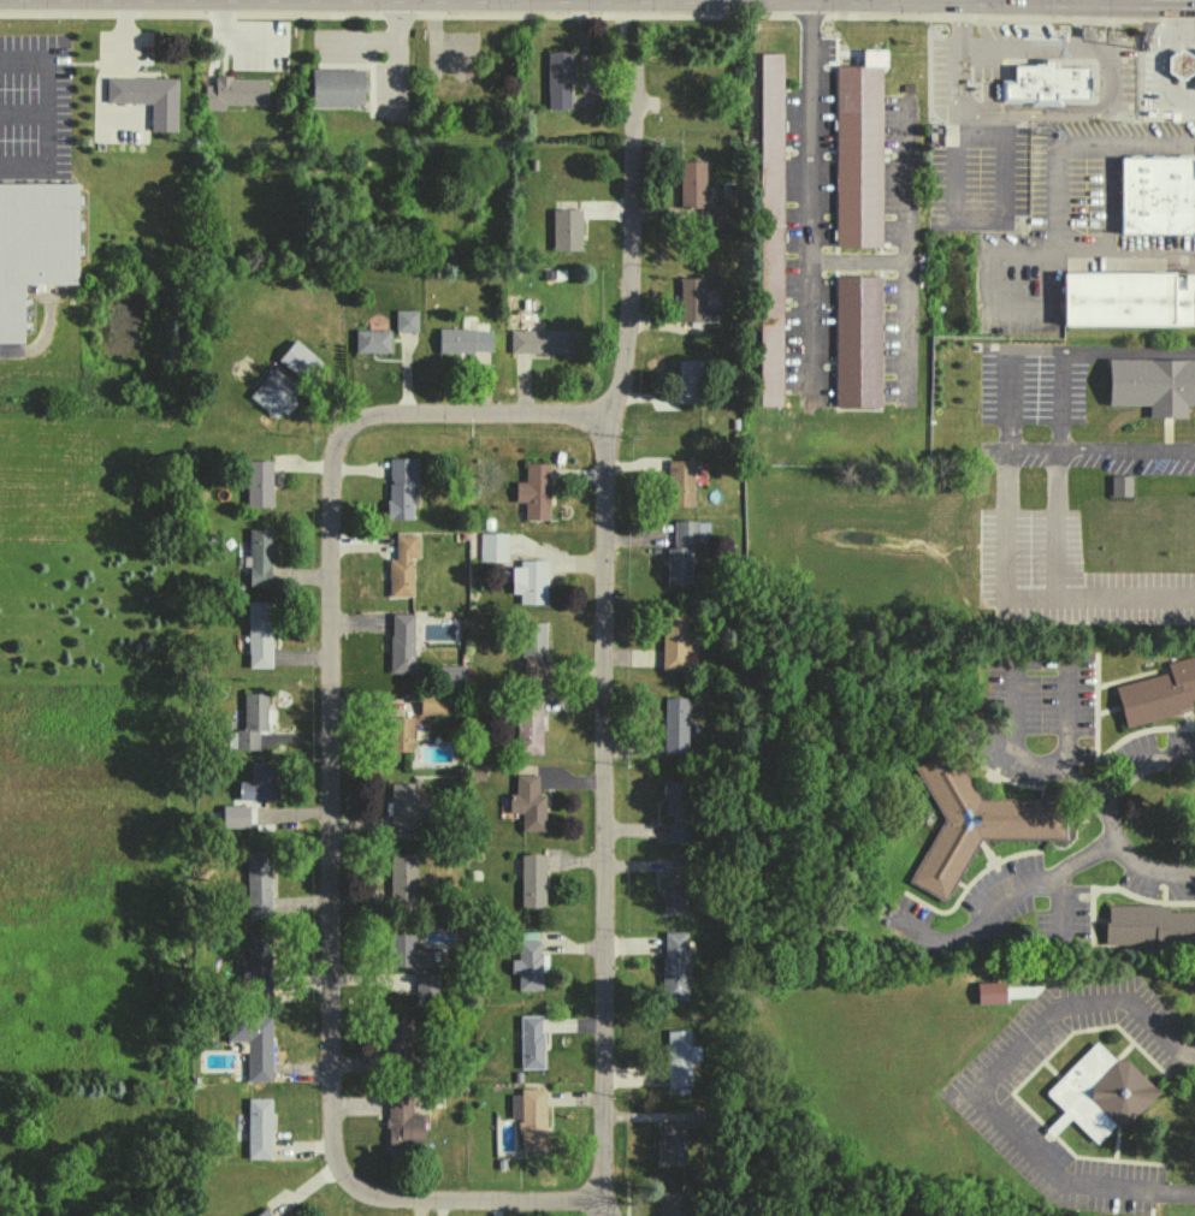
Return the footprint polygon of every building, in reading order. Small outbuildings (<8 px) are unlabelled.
[(571,109),(571,51),(546,51),(547,109),(571,109)] [(1187,51),(1173,58),(1172,75),(1187,83),(1194,77),(1194,56),(1187,51)] [(835,70),(866,70),(866,54),(886,54),(887,253),(836,253),(835,70)] [(759,58),(785,58),(783,410),(758,410),(759,58)] [(1095,67),(1095,106),(1063,106),(1063,109),(1034,109),(1034,106),(1004,106),(1004,84),(1013,84),(1013,66),(1033,67),(1033,63),(1065,63),(1065,67),(1095,67)] [(311,107),(363,106),(362,68),(310,69),(311,107)] [(150,130),(175,131),(176,78),(106,77),(106,102),(150,103),(150,130)] [(224,104),(266,104),(267,77),(214,77),(214,84),(204,84),(203,110),(224,110),(224,104)] [(679,207),(704,207),(704,161),(678,161),(679,207)] [(1125,161),(1194,161),(1194,238),(1125,238),(1125,161)] [(76,183),(0,183),(0,342),(22,342),(22,284),(77,284),(76,183)] [(710,229),(733,229),(733,205),(709,205),(710,229)] [(580,209),(552,209),(553,251),(581,251),(580,209)] [(716,306),(703,306),(704,278),(680,277),(678,321),(716,322),(716,306)] [(1194,280),(1194,333),(1071,333),(1071,278),(1182,278),(1182,284),(1194,284),(1194,280)] [(838,280),(885,280),(883,413),(836,411),(838,280)] [(394,332),(416,332),(416,310),(394,310),(394,332)] [(490,351),(490,329),(438,329),(438,352),(490,351)] [(573,329),(509,330),(509,353),(574,352),(573,329)] [(388,330),(354,330),(354,353),(388,353),(388,330)] [(276,359),(302,381),(320,361),(294,339),(276,359)] [(1106,359),(1107,405),(1147,405),(1148,418),(1185,417),(1185,405),(1194,405),(1194,358),(1106,359)] [(676,402),(701,403),(702,360),(677,359),(676,402)] [(292,397),(299,389),(274,366),(248,395),(276,421),(295,400),(292,397)] [(415,458),(386,458),(387,519),(411,519),(410,487),(415,487),(415,458)] [(692,460),(667,459),(666,506),(691,506),(692,460)] [(271,506),(271,460),(245,460),(245,507),(271,506)] [(547,520),(548,463),(524,462),(523,481),(514,481),(514,502),(523,502),(523,519),(547,520)] [(1131,495),(1131,475),(1110,475),(1110,495),(1131,495)] [(665,584),(689,584),(689,543),(696,543),(696,520),(672,520),(672,548),(666,547),(665,584)] [(270,528),(248,528),(247,585),(269,586),(270,528)] [(506,532),(477,533),(477,561),(506,561),(506,532)] [(412,596),(411,558),(418,558),(417,533),(394,534),(394,560),(387,560),(388,596),(412,596)] [(510,593),(518,594),(518,604),(545,604),(546,560),(518,560),(518,566),(510,566),(510,593)] [(270,668),(271,601),(247,601),(246,667),(270,668)] [(660,668),(684,669),(684,651),(695,651),(695,631),(685,631),(686,612),(661,611),(660,668)] [(412,613),(389,612),(388,673),(416,673),(416,662),(412,662),(412,613)] [(544,621),(522,621),(521,680),(538,680),(539,658),(544,658),(544,621)] [(1191,710),(1189,699),(1194,697),(1194,655),(1165,662),(1168,671),(1113,684),(1124,727),(1191,710)] [(463,665),(438,665),(438,687),(464,687),(463,665)] [(243,730),(226,730),(227,749),(258,749),(257,731),(266,731),(265,692),(242,692),(243,730)] [(541,694),(514,694),(515,754),(542,753),(541,694)] [(444,713),(443,695),(419,695),(419,714),(444,713)] [(687,754),(688,698),(663,697),(662,754),(687,754)] [(411,716),(386,717),(387,751),(412,751),(411,716)] [(976,799),(959,763),(940,754),(916,765),(911,883),(946,900),(976,838),(1063,838),(1063,812),(1057,799),(976,799)] [(237,799),(275,800),(275,763),(251,762),(250,781),(238,781),(237,799)] [(544,831),(544,794),(537,794),(537,774),(515,774),(514,793),(508,793),(508,813),(521,813),(521,831),(544,831)] [(690,842),(689,780),(663,780),(663,814),(668,814),(669,842),(690,842)] [(414,783),(390,782),(390,827),(414,828),(414,814),(428,814),(429,798),(414,798),(414,783)] [(248,828),(248,806),(222,805),(221,827),(248,828)] [(246,917),(271,917),(270,852),(245,853),(246,917)] [(416,853),(389,853),(388,903),(415,904),(416,853)] [(519,907),(543,907),(545,853),(520,853),(519,907)] [(689,914),(690,854),(671,854),(671,878),(662,877),(661,914),(689,914)] [(1167,910),(1167,904),(1104,904),(1104,945),(1194,944),(1194,910),(1167,910)] [(661,1000),(687,1000),(688,931),(662,930),(661,1000)] [(541,989),(541,970),(547,971),(547,954),(539,954),(539,931),(518,931),(517,959),(510,958),(510,972),(517,972),(517,989),(541,989)] [(430,966),(430,947),(414,947),(414,933),(388,934),(388,967),(430,966)] [(269,993),(270,935),(247,934),(246,965),(240,965),(239,993),(269,993)] [(414,995),(437,996),(438,973),(415,973),(414,995)] [(542,1015),(519,1015),(519,1034),(512,1034),(512,1052),(520,1051),(520,1068),(543,1067),(542,1015)] [(226,1041),(246,1041),(247,1082),(271,1081),(270,1016),(225,1017),(226,1041)] [(387,1019),(388,1068),(413,1067),(412,1019),(387,1019)] [(666,1030),(666,1086),(690,1086),(690,1060),(699,1060),(699,1044),(689,1045),(689,1029),(666,1030)] [(1044,1092),(1098,1147),(1156,1090),(1123,1057),(1117,1063),(1095,1041),(1044,1092)] [(545,1150),(544,1088),(519,1088),(519,1150),(545,1150)] [(386,1091),(387,1150),(423,1150),(422,1113),(411,1113),(411,1091),(386,1091)] [(270,1098),(247,1098),(247,1158),(270,1158),(270,1098)] [(685,1161),(684,1125),(659,1126),(660,1162),(685,1161)] [(683,1189),(660,1191),(662,1215),(685,1215),(683,1189)] [(265,1207),(253,1215),(272,1215),(265,1207)]
